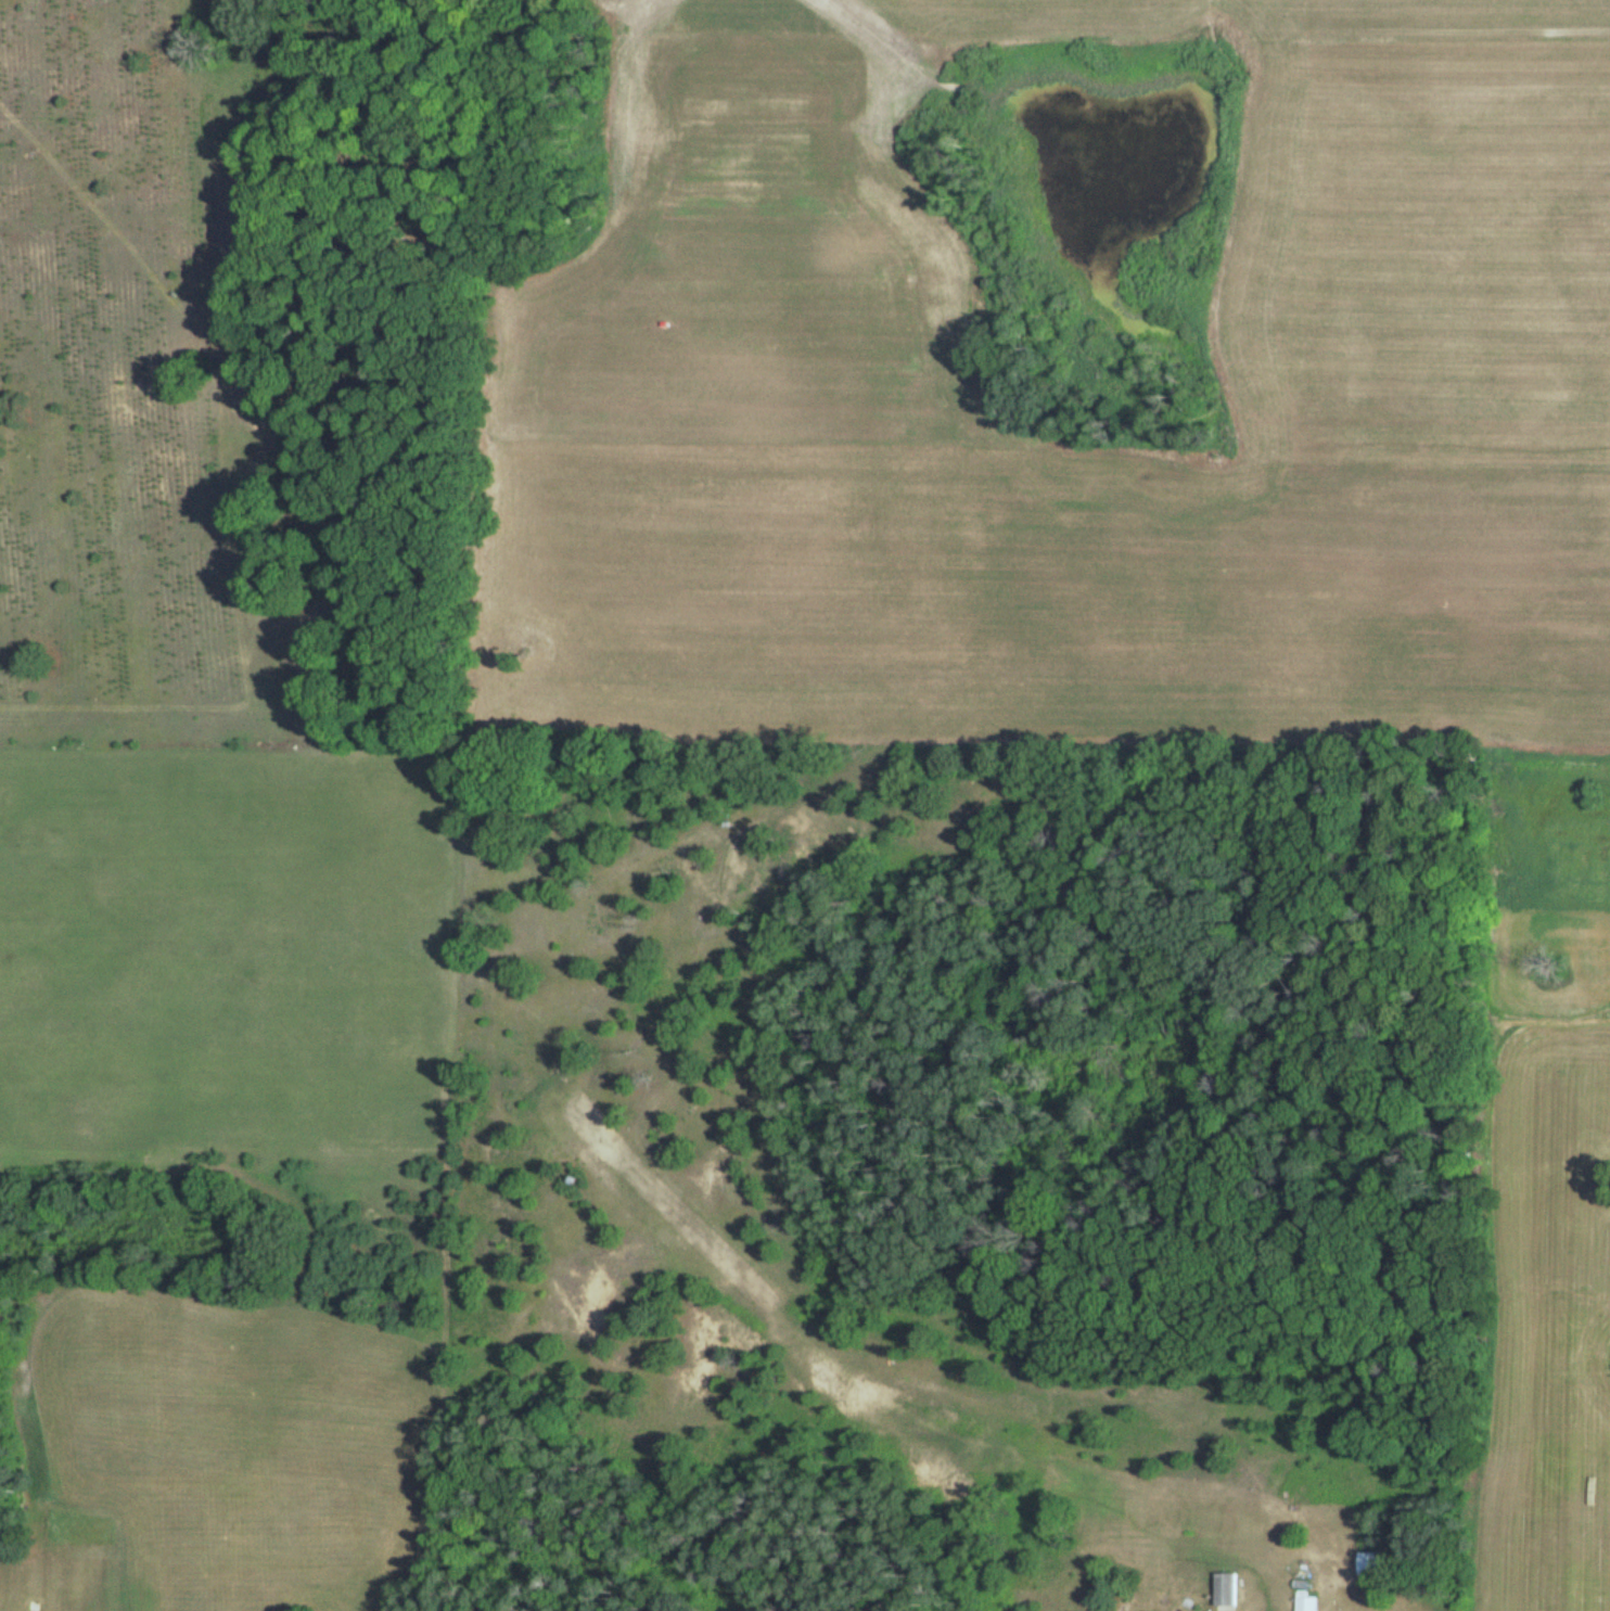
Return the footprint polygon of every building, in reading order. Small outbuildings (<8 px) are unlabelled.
[(1360,1576),(1386,1576),(1386,1553),(1360,1553),(1360,1576)] [(1238,1607),(1238,1574),(1217,1574),(1217,1607),(1238,1607)] [(1319,1597),(1298,1597),(1298,1610),(1319,1610),(1319,1597)]
